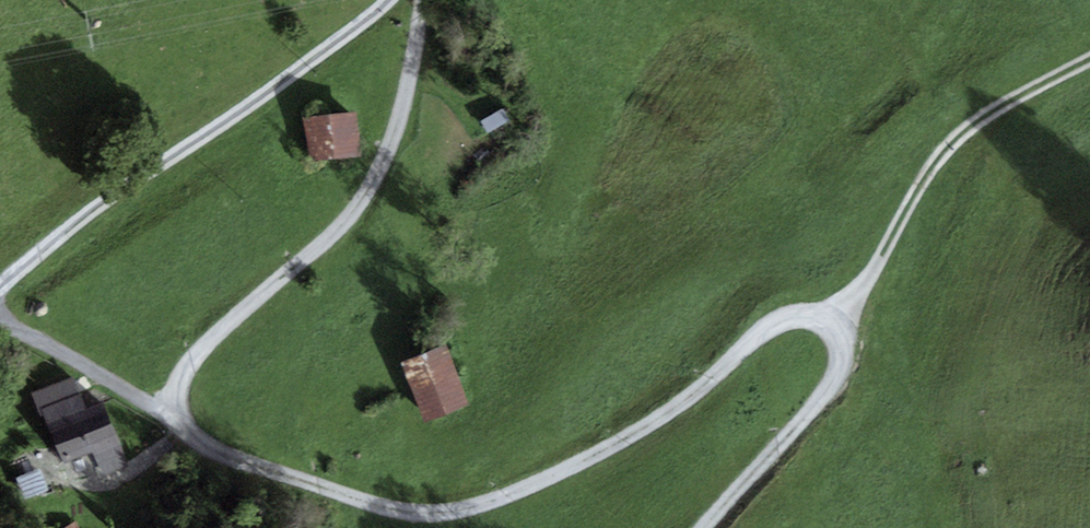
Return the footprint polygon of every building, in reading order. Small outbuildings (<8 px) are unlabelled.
[(357,112),(304,118),(310,163),(363,156),(357,112)] [(445,346),(402,364),(425,422),(469,404),(445,346)] [(44,414),(63,462),(93,451),(104,479),(133,467),(105,398),(86,405),(74,376),(31,394),(40,416),(44,414)]
